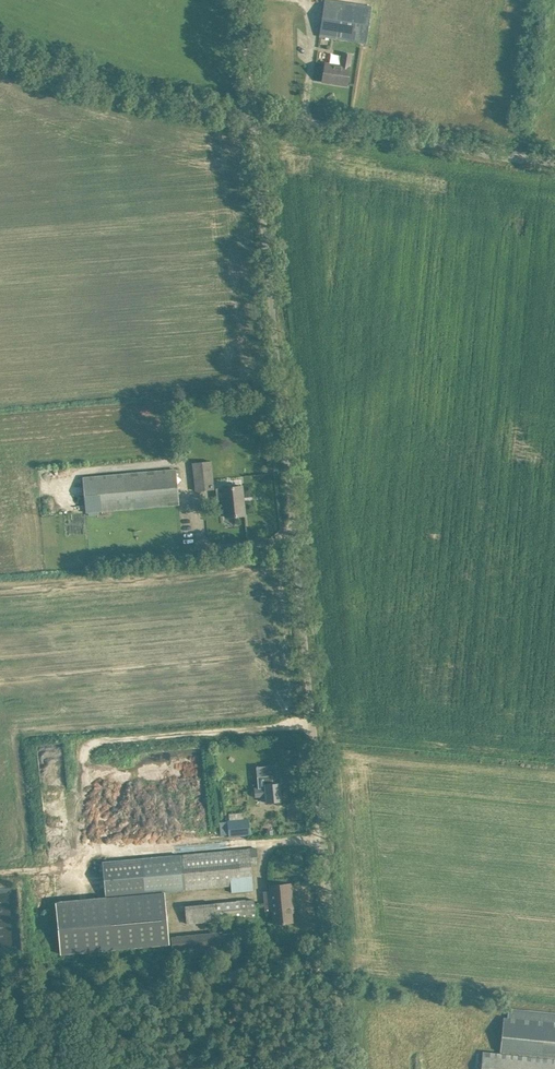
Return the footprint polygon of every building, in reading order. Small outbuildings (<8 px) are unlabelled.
[(320,36),(362,43),(366,43),(367,32),(372,6),(334,0),(325,0),(321,25),(320,36)] [(341,66),(325,63),(322,81),(347,85),(352,55),(343,53),(341,66)] [(193,462),(196,490),(214,489),(211,460),(193,462)] [(176,467),(82,476),(85,512),(180,503),(176,467)] [(223,488),(226,516),(234,516),(245,515),(242,486),(231,487),(223,488)] [(265,784),(265,787),(254,788),(255,797),(266,795),(267,802),(270,802),(281,801),(279,783),(268,784),(265,784)] [(227,821),(229,836),(251,834),(249,819),(227,821)] [(252,883),(251,863),(258,863),(256,848),(249,849),(238,850),(180,854),(143,858),(143,852),(138,853),(138,858),(102,861),(110,948),(169,943),(164,891),(183,889),(241,884),(252,883)] [(291,907),(293,907),(291,883),(270,885),(274,924),(293,922),(291,907)] [(256,916),(254,899),(240,900),(214,903),(216,920),(242,918),(256,916)] [(233,943),(232,931),(221,932),(222,944),(233,943)] [(188,935),(170,934),(169,942),(188,943),(188,935)] [(509,1008),(508,1017),(504,1017),(500,1053),(483,1052),(481,1068),(554,1068),(554,1013),(509,1008)]
